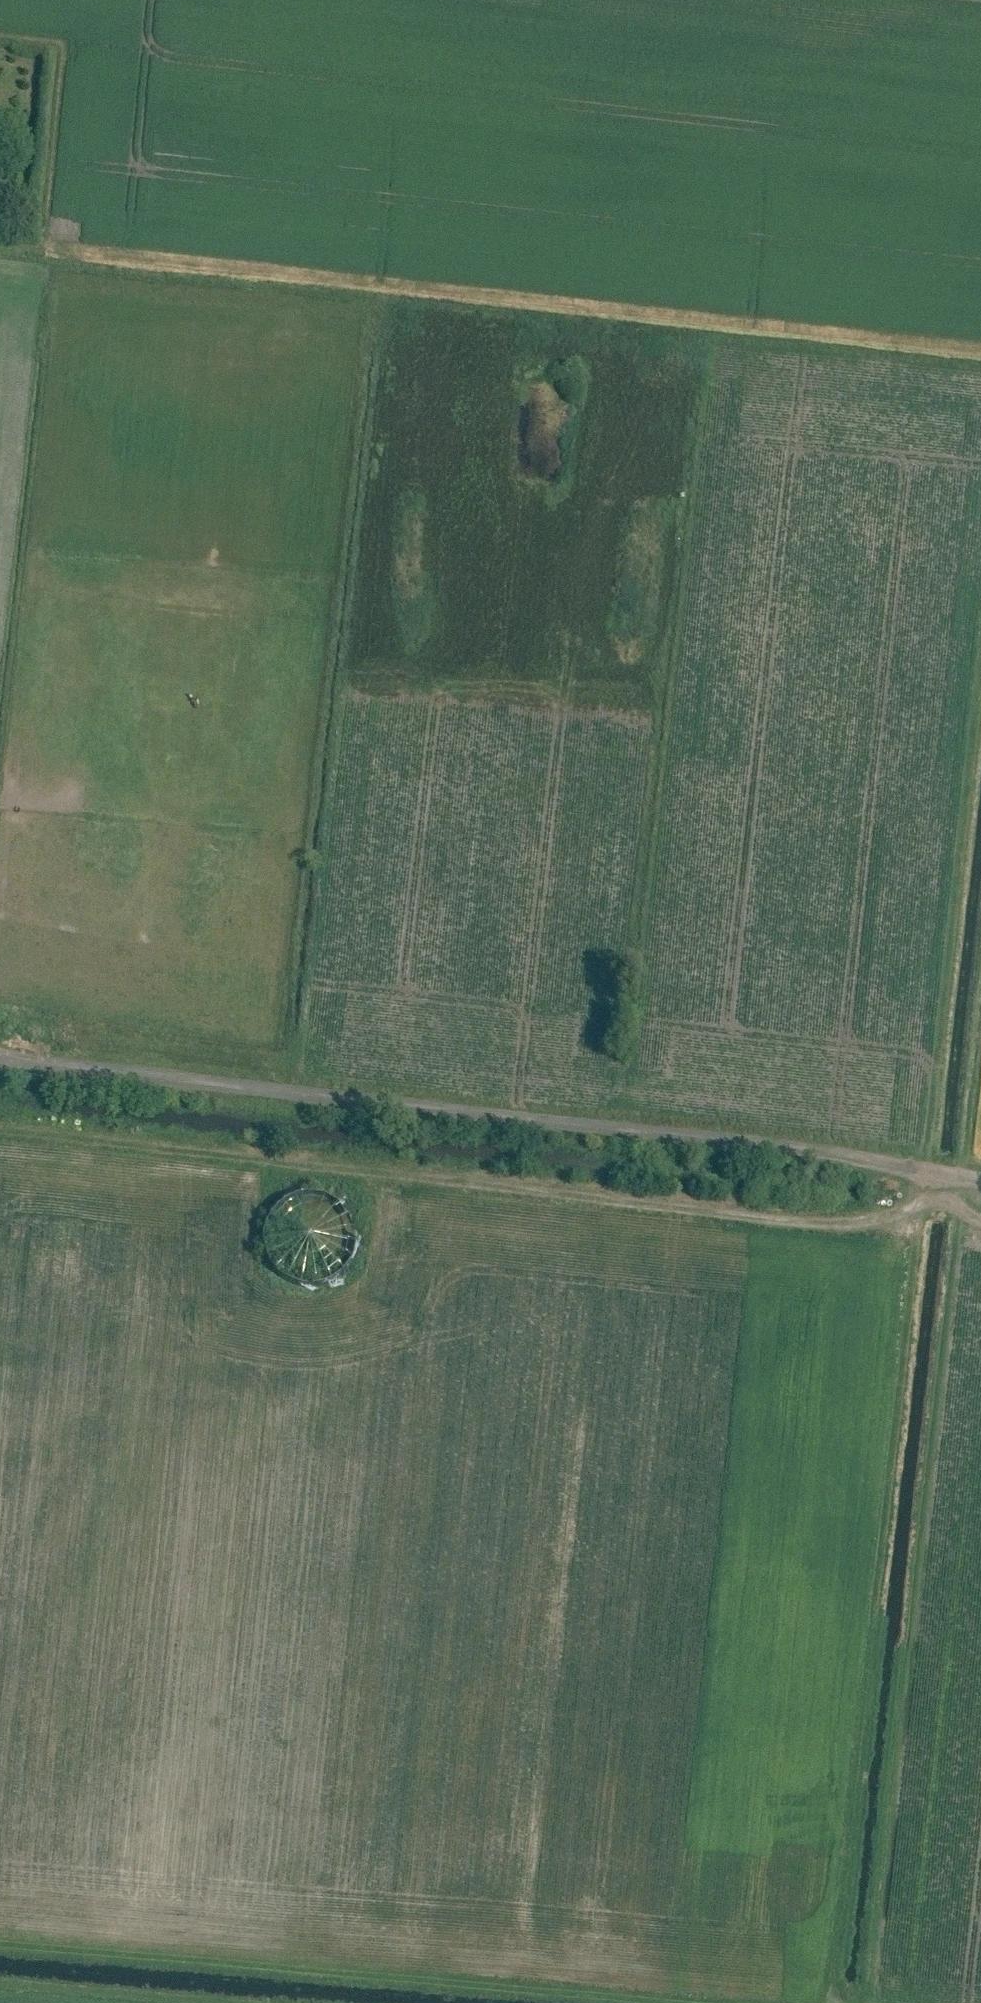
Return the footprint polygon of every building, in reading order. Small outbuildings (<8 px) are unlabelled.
[(311,1196),(309,1196),(308,1196),(306,1196),(304,1196),(302,1196),(300,1197),(298,1197),(296,1198),(294,1198),(292,1199),(291,1200),(289,1201),(287,1202),(286,1203),(284,1204),(282,1205),(281,1206),(279,1207),(278,1208),(276,1210),(275,1211),(274,1213),(273,1214),(271,1216),(270,1217),(269,1219),(268,1221),(268,1222),(267,1224),(266,1226),(265,1228),(265,1230),(264,1231),(264,1233),(264,1235),(263,1237),(263,1239),(263,1241),(263,1243),(263,1245),(263,1247),(264,1249),(264,1251),(264,1253),(265,1254),(265,1256),(266,1258),(267,1260),(268,1262),(268,1263),(269,1265),(270,1267),(271,1268),(273,1270),(274,1271),(275,1273),(276,1274),(278,1276),(279,1277),(281,1278),(282,1279),(284,1280),(285,1282),(287,1282),(289,1283),(291,1284),(292,1285),(294,1286),(296,1286),(298,1287),(300,1287),(302,1288),(304,1288),(306,1288),(307,1288),(309,1288),(311,1288),(313,1288),(315,1288),(317,1288),(319,1287),(321,1287),(323,1286),(325,1286),(326,1285),(328,1284),(330,1283),(332,1282),(333,1281),(335,1280),(337,1279),(338,1278),(340,1277),(341,1276),(343,1274),(344,1273),(345,1271),(346,1270),(347,1268),(349,1267),(350,1265),(350,1263),(351,1262),(352,1260),(353,1258),(353,1256),(354,1254),(354,1253),(355,1251),(355,1249),(355,1247),(356,1245),(356,1243),(356,1241),(356,1239),(355,1237),(355,1235),(355,1233),(355,1231),(354,1230),(353,1228),(353,1226),(352,1224),(351,1222),(350,1221),(350,1219),(349,1217),(347,1216),(346,1214),(345,1213),(344,1211),(343,1210),(341,1208),(340,1207),(338,1206),(337,1205),(335,1204),(333,1203),(332,1202),(330,1201),(328,1200),(326,1199),(325,1198),(323,1198),(321,1197),(319,1197),(317,1197),(315,1196),(313,1196),(311,1196)]
